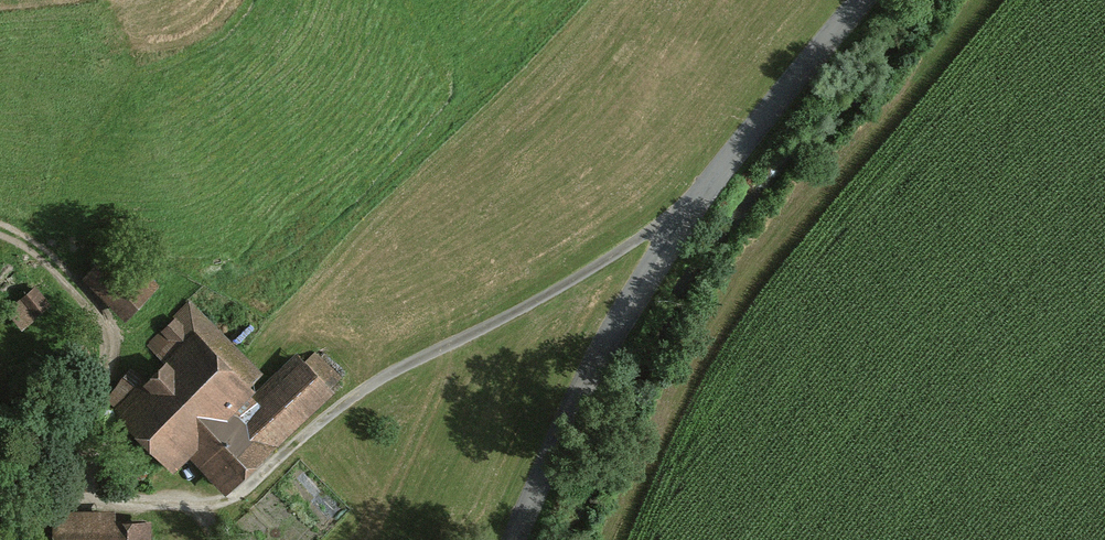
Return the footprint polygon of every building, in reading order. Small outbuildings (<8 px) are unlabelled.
[(53,309),(37,289),(22,301),(39,321),(53,309)] [(173,330),(194,350),(126,419),(179,472),(200,451),(240,491),(336,392),(303,360),(246,419),(239,412),(270,379),(196,306),(173,330)] [(59,521),(59,539),(154,539),(154,528),(116,529),(115,519),(59,521)]
